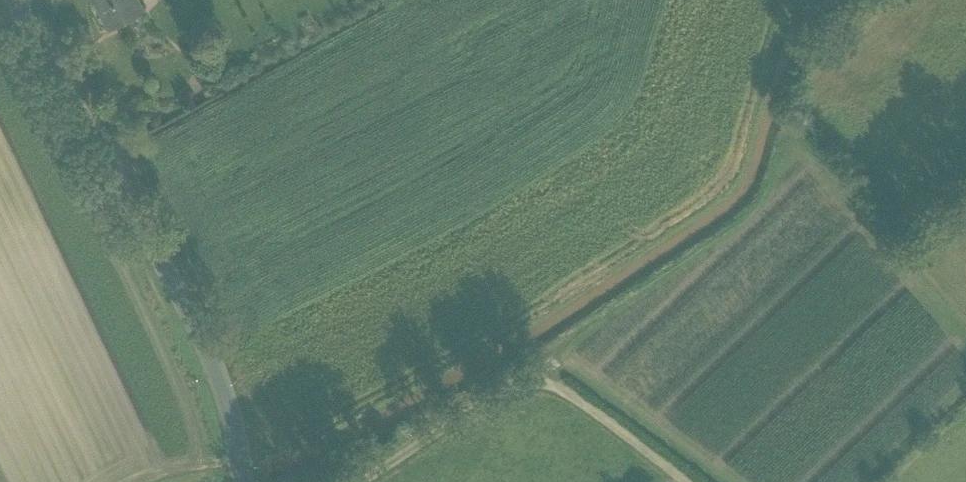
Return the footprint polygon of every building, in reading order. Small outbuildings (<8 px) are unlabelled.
[(99,1),(95,3),(109,29),(143,12),(137,0),(98,0),(99,1)]
